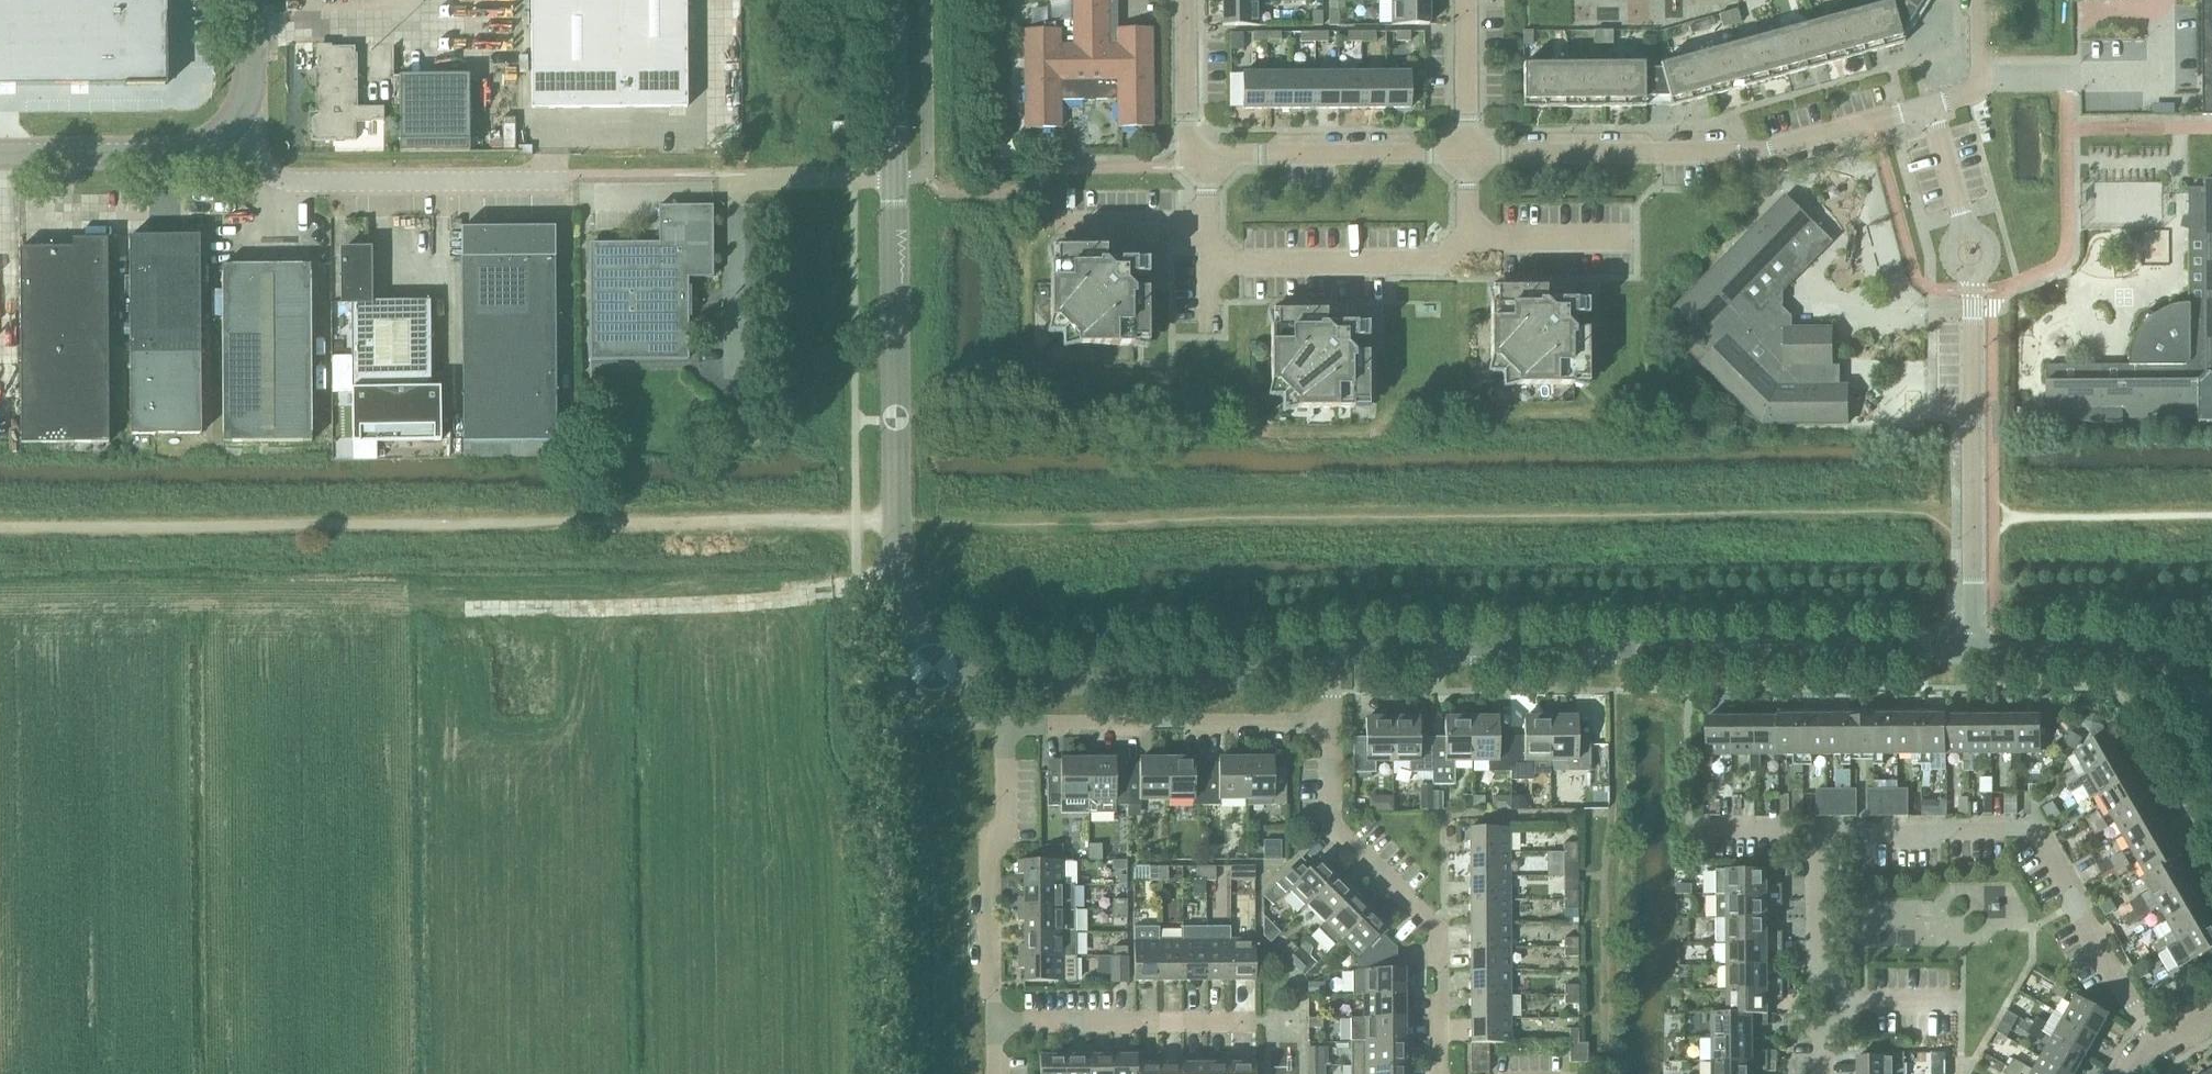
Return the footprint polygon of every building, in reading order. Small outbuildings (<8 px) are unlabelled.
[(166,84),(165,0),(0,0),(0,84),(166,84)] [(621,106),(687,106),(686,0),(530,0),(531,107),(621,106)] [(1116,28),(1116,0),(1072,0),(1073,45),(1059,45),(1058,28),(1023,29),(1025,128),(1060,127),(1059,100),(1116,99),(1117,127),(1152,126),(1151,27),(1116,28)] [(1221,25),(1227,25),(1258,25),(1258,0),(1221,1),(1221,25)] [(1428,24),(1428,0),(1391,0),(1391,24),(1428,24)] [(1931,0),(1890,0),(1890,1),(1659,64),(1660,68),(1643,68),(1643,63),(1523,63),(1523,105),(1522,105),(1522,107),(1669,106),(1903,42),(1931,0)] [(2203,115),(2211,115),(2211,0),(2202,0),(2203,115)] [(1722,27),(1740,22),(1737,8),(1718,13),(1722,27)] [(1313,10),(1313,25),(1322,24),(1322,10),(1313,10)] [(1329,10),(1330,24),(1339,24),(1339,10),(1329,10)] [(1522,44),(1532,44),(1532,30),(1522,30),(1522,44)] [(1593,44),(1612,44),(1612,30),(1593,30),(1593,44)] [(1266,41),(1266,31),(1252,32),(1252,41),(1266,41)] [(1266,31),(1266,41),(1280,41),(1280,31),(1266,31)] [(1301,31),(1301,42),(1317,42),(1317,31),(1301,31)] [(1333,41),(1333,31),(1317,31),(1317,42),(1333,41)] [(1348,31),(1348,42),(1364,42),(1363,31),(1348,31)] [(1379,42),(1379,31),(1363,31),(1364,42),(1379,42)] [(1395,40),(1409,40),(1409,31),(1395,31),(1395,40)] [(339,68),(339,80),(354,80),(354,46),(317,46),(317,68),(339,68)] [(383,106),(355,106),(354,80),(339,80),(339,68),(317,68),(317,115),(311,115),(311,140),(355,140),(355,120),(383,119),(383,106)] [(1290,108),(1290,72),(1266,73),(1266,108),(1290,108)] [(1314,108),(1314,72),(1290,72),(1290,108),(1314,108)] [(1338,108),(1337,72),(1314,72),(1314,108),(1338,108)] [(1362,108),(1361,72),(1337,72),(1338,108),(1362,108)] [(1385,107),(1385,72),(1361,72),(1362,108),(1385,107)] [(1385,72),(1385,107),(1410,107),(1410,72),(1385,72)] [(1266,108),(1266,73),(1241,73),(1242,108),(1266,108)] [(399,140),(469,140),(469,74),(399,74),(399,140)] [(847,122),(831,123),(831,136),(847,136),(847,122)] [(2048,364),(2049,418),(2079,418),(2079,422),(2123,422),(2123,418),(2148,418),(2148,413),(2173,412),(2173,417),(2199,417),(2199,421),(2211,421),(2211,179),(2204,178),(2204,188),(2188,188),(2189,270),(2189,304),(2177,305),(2166,308),(2156,314),(2153,316),(2149,313),(2145,313),(2141,316),(2138,320),(2138,325),(2141,329),(2139,331),(2134,342),(2130,353),(2129,364),(2101,364),(2060,364),(2048,364)] [(1832,365),(1832,347),(1832,327),(1792,327),(1792,317),(1792,316),(1788,312),(1788,313),(1774,313),(1773,312),(1773,313),(1767,307),(1832,241),(1785,195),(1674,308),(1700,334),(1695,339),(1695,344),(1708,356),(1701,363),(1762,424),(1848,423),(1848,385),(1840,385),(1840,375),(1837,374),(1837,365),(1832,365)] [(590,300),(687,300),(687,275),(711,275),(711,206),(658,206),(658,242),(590,243),(590,300)] [(463,441),(556,440),(554,227),(462,228),(463,441)] [(200,432),(200,354),(199,234),(128,235),(130,432),(200,432)] [(21,442),(108,441),(107,238),(72,238),(72,247),(19,247),(21,442)] [(441,388),(431,388),(430,300),(369,300),(369,248),(342,249),(342,302),(351,302),(352,441),(441,440),(441,388)] [(1147,339),(1147,289),(1134,289),(1134,275),(1147,275),(1147,260),(1132,261),(1132,251),(1105,251),(1105,248),(1055,248),(1056,259),(1051,263),(1050,263),(1050,319),(1057,319),(1076,339),(1076,345),(1132,345),(1132,343),(1137,339),(1147,339)] [(223,441),(311,440),(309,264),(221,265),(223,441)] [(1587,378),(1587,328),(1574,329),(1574,315),(1587,314),(1587,300),(1571,300),(1571,290),(1545,290),(1545,287),(1495,287),(1495,298),(1491,302),(1490,302),(1490,358),(1496,358),(1516,378),(1516,384),(1572,384),(1572,382),(1576,378),(1587,378)] [(687,300),(590,300),(590,358),(687,357),(687,300)] [(1325,314),(1325,310),(1276,310),(1276,321),(1271,326),(1270,326),(1270,382),(1277,382),(1296,401),(1296,407),(1352,407),(1352,406),(1357,401),(1368,401),(1367,352),(1354,352),(1354,338),(1367,338),(1367,323),(1352,323),(1352,314),(1325,314)] [(1946,754),(1946,752),(1945,716),(1945,714),(1873,714),(1851,715),(1777,716),(1777,718),(1778,754),(1778,755),(1794,755),(1794,765),(1813,765),(1813,755),(1842,755),(1842,765),(1851,765),(1851,755),(1874,755),(1874,764),(1883,764),(1883,754),(1912,754),(1912,764),(1930,764),(1930,754),(1946,754)] [(2016,716),(2016,752),(2011,752),(2011,761),(2021,761),(2021,752),(2040,752),(2040,715),(2016,716)] [(1969,752),(1968,716),(1945,716),(1946,752),(1964,752),(1969,752)] [(1992,752),(1992,716),(1968,716),(1969,752),(1964,752),(1964,761),(1973,761),(1973,752),(1992,752)] [(2016,752),(2016,716),(1992,716),(1992,752),(2011,752),(2016,752)] [(1472,761),(1471,717),(1445,717),(1445,743),(1432,743),(1432,772),(1432,784),(1455,784),(1455,761),(1472,761)] [(1471,717),(1472,761),(1489,761),(1489,771),(1511,771),(1511,743),(1498,743),(1498,717),(1471,717)] [(1534,779),(1534,771),(1534,760),(1551,760),(1550,717),(1524,717),(1524,743),(1511,743),(1511,771),(1511,780),(1534,779)] [(1550,717),(1551,760),(1568,760),(1568,771),(1590,771),(1590,742),(1577,742),(1577,717),(1550,717)] [(1393,762),(1392,718),(1366,718),(1366,744),(1353,743),(1353,773),(1376,772),(1375,762),(1393,762)] [(1392,718),(1393,762),(1410,761),(1410,772),(1432,772),(1432,743),(1419,743),(1419,718),(1392,718)] [(1733,754),(1732,718),(1707,718),(1708,755),(1704,755),(1704,764),(1714,764),(1714,754),(1733,754)] [(1756,754),(1756,718),(1732,718),(1733,754),(1751,754),(1752,763),(1761,763),(1761,754),(1756,754)] [(1778,754),(1777,718),(1756,718),(1756,754),(1761,754),(1778,754)] [(2086,773),(2119,754),(2107,733),(2074,752),(2086,773)] [(2119,754),(2086,773),(2098,794),(2131,774),(2119,754)] [(1167,759),(1167,799),(1194,799),(1194,805),(1207,805),(1207,769),(1195,769),(1195,758),(1167,759)] [(1246,799),(1246,758),(1219,758),(1219,769),(1207,769),(1207,805),(1220,805),(1220,799),(1246,799)] [(1246,758),(1246,799),(1273,799),(1273,813),(1287,813),(1287,769),(1274,769),(1274,758),(1246,758)] [(1047,763),(1048,806),(1062,806),(1062,800),(1088,800),(1088,759),(1061,759),(1061,763),(1047,763)] [(1116,813),(1116,805),(1128,805),(1128,769),(1115,769),(1115,759),(1088,759),(1088,800),(1088,813),(1116,813)] [(1141,816),(1141,805),(1141,799),(1167,799),(1167,759),(1140,759),(1140,769),(1128,769),(1128,805),(1129,816),(1141,816)] [(1964,761),(1964,771),(1973,771),(1973,761),(1964,761)] [(2021,761),(2011,761),(2011,770),(2021,770),(2021,761)] [(1752,763),(1752,773),(1761,772),(1761,763),(1752,763)] [(2067,785),(2079,777),(2074,769),(2062,777),(2067,785)] [(2131,774),(2098,794),(2110,814),(2143,795),(2131,774)] [(2079,777),(2067,785),(2071,792),(2084,785),(2079,777)] [(1880,809),(1881,816),(1894,815),(1894,788),(1880,788),(1880,795),(1880,802),(1880,809)] [(1894,788),(1894,815),(1908,815),(1908,788),(1894,788)] [(1817,817),(1831,817),(1830,789),(1817,789),(1817,817)] [(1831,817),(1845,816),(1844,810),(1844,803),(1844,796),(1844,789),(1830,789),(1831,817)] [(2143,795),(2110,814),(2122,835),(2155,815),(2143,795)] [(1463,797),(1463,808),(1472,808),(1472,797),(1463,797)] [(1486,797),(1472,797),(1472,808),(1486,809),(1486,797)] [(1493,809),(1511,810),(1510,797),(1493,797),(1493,809)] [(1513,799),(1513,808),(1524,808),(1524,799),(1513,799)] [(2006,815),(2020,815),(2020,799),(2006,799),(2006,815)] [(2087,818),(2091,826),(2103,819),(2098,811),(2087,818)] [(2155,815),(2122,835),(2134,855),(2167,836),(2155,815)] [(2096,834),(2108,827),(2103,819),(2091,826),(2096,834)] [(1470,852),(1509,851),(1509,827),(1470,827),(1470,852)] [(2167,836),(2134,855),(2146,875),(2174,858),(2175,859),(2179,856),(2167,836)] [(1266,859),(1283,859),(1283,842),(1266,842),(1266,859)] [(1564,852),(1578,852),(1578,842),(1564,843),(1564,852)] [(1103,861),(1103,845),(1090,845),(1090,861),(1103,861)] [(1509,851),(1470,852),(1470,876),(1510,875),(1509,851)] [(2110,858),(2115,866),(2127,860),(2122,851),(2110,858)] [(1564,861),(1578,861),(1578,852),(1564,852),(1564,861)] [(1302,858),(1276,883),(1286,893),(1290,889),(1307,906),(1336,877),(1318,859),(1311,867),(1302,858)] [(2135,911),(2187,880),(2175,859),(2174,858),(2146,875),(2141,878),(2149,891),(2130,902),(2135,911)] [(1073,860),(1048,860),(1018,860),(1018,873),(1024,873),(1024,885),(1073,885),(1073,860)] [(1116,860),(1116,869),(1130,869),(1130,860),(1116,860)] [(2110,880),(2120,875),(2132,868),(2127,860),(2115,866),(2105,872),(2110,880)] [(1230,880),(1245,880),(1255,880),(1255,866),(1230,866),(1230,880)] [(1150,867),(1150,880),(1159,880),(1158,867),(1150,867)] [(1169,880),(1169,867),(1158,867),(1159,880),(1169,880)] [(1217,880),(1217,867),(1206,868),(1206,880),(1217,880)] [(1198,868),(1198,880),(1206,880),(1206,868),(1198,868)] [(1717,895),(1782,894),(1782,883),(1768,883),(1768,870),(1717,870),(1717,895)] [(1510,875),(1470,876),(1470,899),(1510,899),(1510,875)] [(1336,877),(1307,906),(1324,923),(1353,893),(1336,877)] [(2166,920),(2199,900),(2187,880),(2135,911),(2139,918),(2159,907),(2166,920)] [(1073,885),(1024,885),(1024,898),(1019,898),(1019,909),(1074,909),(1073,885)] [(1578,890),(1564,890),(1564,899),(1578,899),(1578,890)] [(1341,939),(1370,910),(1353,893),(1324,923),(1341,939)] [(1717,918),(1728,918),(1768,918),(1768,905),(1782,905),(1782,894),(1717,895),(1717,918)] [(1510,899),(1470,899),(1470,923),(1510,923),(1510,899)] [(1578,899),(1564,899),(1564,909),(1578,909),(1578,899)] [(2178,940),(2211,921),(2199,900),(2166,920),(2178,940)] [(1074,909),(1019,909),(1019,921),(1024,921),(1024,933),(1076,932),(1076,909),(1074,909)] [(1356,965),(1398,948),(1383,933),(1387,928),(1370,910),(1341,939),(1358,956),(1354,960),(1356,965)] [(1263,936),(1271,943),(1280,933),(1263,917),(1263,936)] [(1728,942),(1783,942),(1783,931),(1768,931),(1768,918),(1728,918),(1728,942)] [(2178,940),(2190,961),(2211,948),(2211,922),(2211,921),(2178,940)] [(1510,923),(1470,923),(1471,947),(1510,947),(1510,923)] [(1134,927),(1134,940),(1135,981),(1159,981),(1159,940),(1159,927),(1134,927)] [(1183,940),(1183,981),(1207,980),(1206,927),(1183,927),(1183,940)] [(1206,927),(1207,980),(1231,980),(1230,939),(1231,939),(1231,927),(1206,927)] [(1019,957),(1076,956),(1076,932),(1024,933),(1024,945),(1019,945),(1019,957)] [(2158,951),(2170,944),(2165,936),(2153,943),(2158,951)] [(1565,947),(1579,947),(1579,937),(1565,938),(1565,947)] [(1255,939),(1231,939),(1230,939),(1231,980),(1255,980),(1255,939)] [(1183,981),(1183,940),(1159,940),(1159,981),(1183,981)] [(1281,952),(1288,959),(1298,949),(1291,942),(1281,952)] [(1783,942),(1728,942),(1728,965),(1768,965),(1768,953),(1783,953),(1783,942)] [(1114,956),(1128,956),(1128,947),(1114,947),(1114,956)] [(1288,959),(1305,976),(1317,964),(1300,947),(1298,949),(1288,959)] [(1510,947),(1471,947),(1471,971),(1510,971),(1510,947)] [(1579,947),(1565,947),(1565,956),(1579,956),(1579,947)] [(1353,994),(1364,994),(1405,994),(1405,969),(1398,969),(1398,948),(1356,965),(1358,970),(1353,971),(1353,994)] [(1076,956),(1019,957),(1019,968),(1024,968),(1025,981),(1076,981),(1076,956)] [(1111,965),(1111,981),(1128,981),(1128,956),(1114,956),(1114,966),(1111,965)] [(1728,989),(1783,989),(1783,979),(1768,979),(1768,965),(1728,965),(1728,989)] [(1510,971),(1471,971),(1471,995),(1510,995),(1510,971)] [(2063,1000),(2069,991),(2057,984),(2051,993),(2063,1000)] [(1565,994),(1579,994),(1579,985),(1565,985),(1565,994)] [(1783,989),(1728,989),(1728,1014),(1768,1014),(1768,1000),(1783,1000),(1783,989)] [(1364,994),(1364,1018),(1405,1017),(1405,994),(1364,994)] [(1579,994),(1565,994),(1565,1004),(1579,1004),(1579,994)] [(1510,995),(1471,995),(1471,1019),(1511,1019),(1510,995)] [(2064,1016),(2097,1035),(2110,1014),(2077,995),(2064,1016)] [(1713,1038),(1753,1037),(1753,1025),(1768,1025),(1768,1014),(1728,1014),(1713,1014),(1713,1038)] [(2052,1037),(2085,1056),(2097,1035),(2064,1016),(2052,1037)] [(1351,1041),(1405,1041),(1405,1017),(1364,1018),(1351,1018),(1351,1041)] [(2032,1025),(2045,1032),(2050,1024),(2037,1017),(2032,1025)] [(1309,1018),(1309,1028),(1323,1027),(1323,1018),(1309,1018)] [(1471,1043),(1489,1043),(1511,1043),(1511,1019),(1471,1019),(1471,1043)] [(2045,1032),(2032,1025),(2028,1034),(2040,1041),(2045,1032)] [(1570,1043),(1579,1043),(1579,1028),(1570,1029),(1570,1043)] [(1713,1062),(1768,1061),(1768,1050),(1753,1050),(1753,1037),(1713,1038),(1713,1062)] [(2069,1073),(2075,1073),(2085,1056),(2052,1037),(2041,1057),(2069,1073)] [(1405,1041),(1351,1041),(1352,1065),(1405,1065),(1405,1041)] [(1489,1043),(1471,1043),(1471,1072),(1489,1072),(1489,1043)] [(1570,1043),(1570,1062),(1588,1062),(1588,1043),(1570,1043)] [(1325,1048),(1309,1048),(1309,1065),(1325,1065),(1325,1048)] [(1904,1062),(1904,1053),(1894,1053),(1894,1056),(1858,1057),(1858,1073),(1894,1073),(1894,1062),(1904,1062)] [(1137,1064),(1137,1055),(1112,1056),(1112,1073),(1136,1073),(1136,1064),(1137,1064)] [(1040,1073),(1065,1073),(1065,1056),(1040,1056),(1040,1073)] [(1089,1056),(1065,1056),(1065,1073),(1089,1073),(1089,1056)] [(1089,1073),(1112,1073),(1112,1056),(1089,1056),(1089,1073)] [(2041,1057),(2031,1073),(2069,1073),(2041,1057)] [(2009,1067),(2021,1073),(2026,1065),(2013,1058),(2009,1067)] [(1713,1062),(1713,1073),(1754,1073),(1754,1072),(1768,1072),(1768,1061),(1713,1062)] [(1160,1064),(1137,1064),(1136,1064),(1136,1073),(1160,1073),(1160,1064)] [(1160,1073),(1184,1073),(1183,1064),(1160,1064),(1160,1073)] [(1184,1073),(1207,1073),(1207,1064),(1183,1064),(1184,1073)] [(1207,1073),(1231,1073),(1231,1064),(1207,1064),(1207,1073)] [(1231,1073),(1256,1073),(1256,1064),(1231,1064),(1231,1073)] [(1325,1065),(1309,1065),(1309,1073),(1326,1073),(1325,1065)] [(1352,1065),(1352,1073),(1406,1073),(1405,1065),(1352,1065)]
